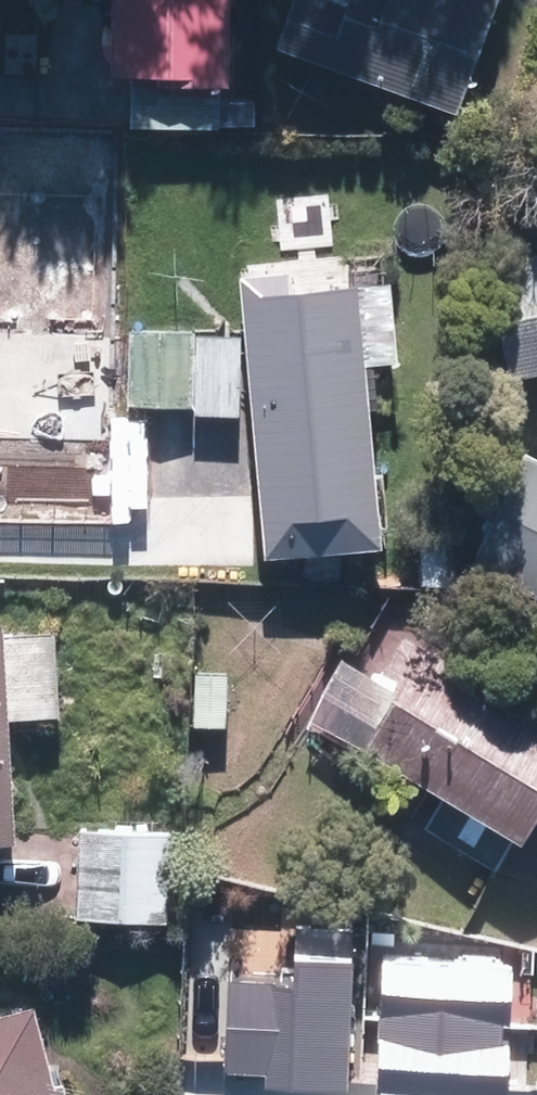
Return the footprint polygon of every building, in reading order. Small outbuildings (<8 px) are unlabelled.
[(9,29),(9,0),(0,0),(0,29),(9,29)] [(132,58),(241,56),(239,0),(131,0),(132,58)] [(276,36),(453,94),(485,0),(288,0),(276,36)] [(0,175),(0,369),(43,369),(43,175),(0,175)] [(318,252),(257,261),(270,529),(391,523),(383,346),(416,344),(412,261),(319,265),(318,252)] [(194,299),(145,301),(148,382),(197,380),(194,299)] [(21,623),(0,624),(0,816),(30,814),(21,623)] [(366,723),(535,817),(536,814),(536,693),(421,627),(366,723)] [(166,830),(89,825),(84,905),(162,909),(166,830)] [(432,944),(316,952),(326,1094),(441,1094),(432,944)] [(52,984),(0,997),(0,1094),(80,1094),(52,984)]
